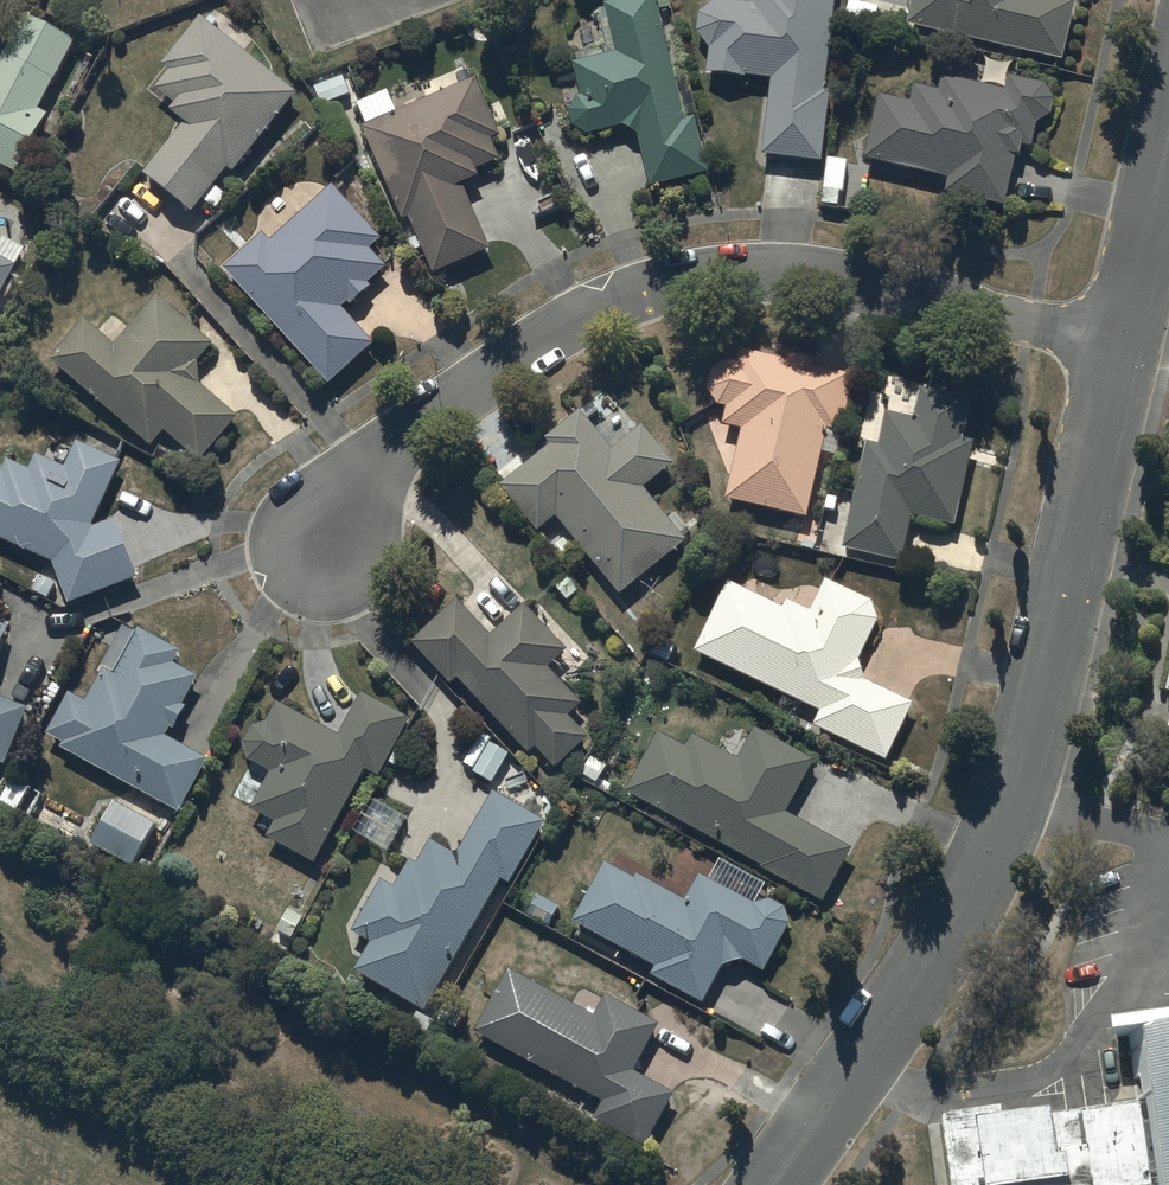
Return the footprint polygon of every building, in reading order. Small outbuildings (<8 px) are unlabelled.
[(607,10),(618,58),(576,68),(582,99),(572,115),(575,129),(591,140),(625,133),(641,141),(654,192),(712,178),(697,121),(687,123),(660,16),(674,12),(671,0),(647,0),(607,10)] [(836,0),(754,0),(754,8),(720,5),(718,5),(717,5),(715,6),(713,7),(712,8),(710,9),(709,10),(707,11),(706,12),(705,13),(704,15),(703,16),(702,18),(701,19),(700,21),(700,23),(699,24),(699,26),(699,28),(699,30),(699,31),(699,33),(699,35),(700,37),(700,38),(701,40),(702,42),(703,43),(704,45),(705,46),(706,47),(707,49),(708,50),(710,51),(711,52),(708,77),(772,84),(764,160),(824,167),(832,98),(825,97),(836,0)] [(910,30),(1065,66),(1079,7),(1048,0),(917,0),(910,30)] [(19,180),(49,123),(38,117),(75,48),(26,22),(0,71),(0,170),(19,180)] [(299,99),(203,22),(162,71),(169,77),(156,93),(178,110),(171,118),(186,130),(146,181),(194,219),(205,205),(217,214),(228,200),(217,191),(230,175),(235,179),(299,99)] [(368,131),(364,133),(405,227),(412,224),(419,239),(410,243),(415,255),(422,251),(435,280),(493,255),(465,192),(481,185),(478,177),(501,166),(492,145),(502,141),(477,83),(475,84),(466,64),(423,83),(421,79),(358,106),(368,131)] [(913,108),(881,100),(867,164),(950,183),(947,198),(1005,211),(1016,162),(1022,163),(1025,150),(1033,151),(1038,126),(1040,126),(1041,126),(1042,126),(1044,125),(1045,125),(1046,124),(1047,123),(1048,123),(1050,122),(1051,121),(1052,120),(1052,119),(1053,118),(1054,116),(1055,115),(1055,114),(1056,113),(1056,111),(1056,110),(1056,109),(1057,107),(1057,106),(1056,105),(1056,103),(1056,102),(1056,101),(1055,99),(1054,98),(1054,97),(1053,96),(1052,95),(1051,94),(1050,92),(1049,92),(1048,91),(1011,81),(1007,96),(944,80),(940,96),(917,91),(913,108)] [(264,239),(226,274),(331,391),(377,350),(344,313),(350,307),(353,311),(374,292),(371,289),(388,273),(371,254),(383,244),(334,190),(272,247),(264,239)] [(18,272),(0,261),(0,303),(18,272)] [(87,325),(50,365),(153,453),(167,438),(201,467),(241,422),(202,389),(200,367),(213,354),(213,347),(160,301),(133,331),(113,313),(95,333),(87,325)] [(791,362),(790,367),(741,355),(738,367),(731,365),(729,366),(728,366),(726,367),(725,368),(723,368),(722,369),(720,370),(719,371),(718,373),(717,374),(716,375),(715,377),(714,378),(713,380),(712,381),(712,383),(711,384),(711,386),(711,388),(711,389),(711,391),(711,393),(711,395),(711,396),(712,398),(712,400),(713,401),(714,403),(715,404),(716,405),(717,407),(718,408),(719,409),(720,410),(722,411),(728,413),(724,431),(744,436),(727,504),(808,524),(830,435),(842,439),(856,384),(812,373),(814,367),(791,362)] [(881,451),(868,448),(845,553),(904,567),(914,521),(958,530),(976,447),(965,444),(973,406),(922,394),(915,424),(888,418),(881,451)] [(539,537),(558,522),(622,602),(688,548),(645,494),(676,469),(645,431),(614,455),(584,417),(549,445),(554,451),(503,493),(539,537)] [(0,476),(0,544),(53,568),(71,611),(139,583),(118,526),(93,534),(121,466),(78,447),(66,472),(39,460),(30,475),(9,464),(2,477),(0,476)] [(730,585),(696,657),(822,717),(815,731),(888,766),(915,709),(868,686),(860,666),(881,625),(874,607),(828,584),(812,616),(788,605),(784,612),(730,585)] [(452,690),(459,684),(531,761),(533,758),(547,774),(551,770),(556,775),(590,744),(570,722),(584,709),(551,673),(569,656),(526,610),(494,641),(460,604),(413,648),(452,690)] [(0,628),(0,661),(11,633),(0,628)] [(182,818),(209,765),(169,742),(174,732),(178,734),(189,713),(185,711),(200,682),(177,670),(183,658),(139,635),(115,680),(105,676),(87,707),(69,698),(48,741),(64,749),(61,755),(182,818)] [(413,726),(364,699),(341,740),(279,706),(268,727),(253,731),(245,749),(250,768),(272,779),(251,815),(275,829),(267,843),(317,870),(367,777),(380,784),(413,726)] [(8,771),(31,714),(0,701),(0,767),(8,771)] [(660,737),(627,797),(761,870),(760,873),(824,908),(854,854),(788,818),(817,766),(756,733),(738,764),(694,740),(688,752),(660,737)] [(512,890),(546,827),(494,798),(458,860),(432,845),(418,869),(411,865),(395,893),(382,885),(353,938),(373,950),(357,976),(427,1016),(504,886),(512,890)] [(117,806),(91,850),(133,874),(158,830),(117,806)] [(747,967),(765,978),(792,929),(792,928),(791,927),(791,925),(791,923),(790,922),(790,920),(789,919),(788,917),(787,916),(786,914),(785,913),(784,912),(783,911),(781,910),(780,909),(779,908),(777,907),(776,907),(774,906),(772,906),(771,906),(769,905),(767,905),(766,905),(764,906),(762,906),(761,906),(759,907),(758,907),(756,908),(767,890),(721,864),(710,885),(700,880),(687,905),(641,880),(638,884),(607,868),(573,927),(657,973),(652,982),(703,1009),(725,972),(747,967)] [(636,1076),(660,1029),(607,1000),(596,1021),(510,976),(476,1039),(604,1107),(594,1126),(648,1154),(677,1097),(636,1076)] [(1129,1026),(1139,1099),(1152,1184),(1168,1184),(1168,1021),(1129,1026)] [(942,1112),(952,1184),(1152,1184),(1139,1099),(1052,1111),(1051,1105),(1003,1112),(1001,1103),(942,1112)]
